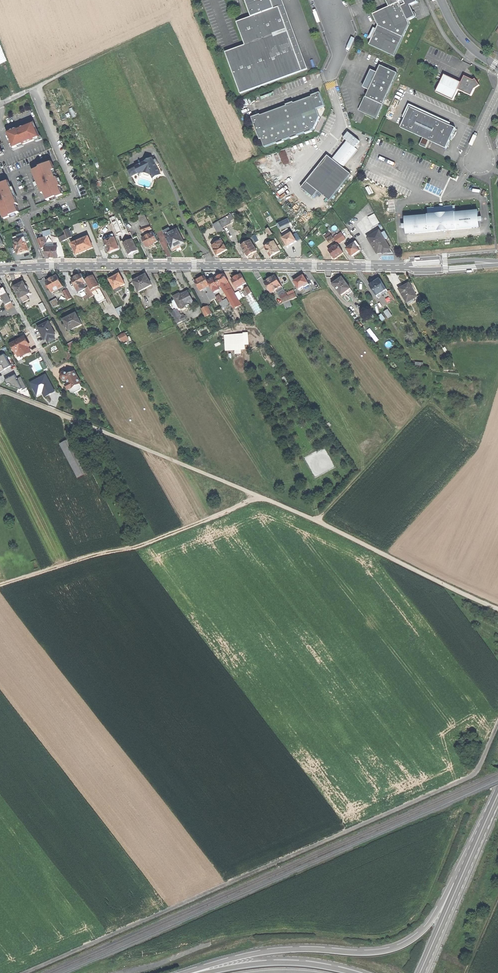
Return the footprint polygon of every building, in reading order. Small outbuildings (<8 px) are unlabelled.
[(252,17),(237,23),(245,46),(226,53),(240,94),(303,71),(279,7),(275,9),(271,0),(245,0),(252,17)] [(275,9),(279,7),(284,5),(282,0),(271,0),(275,9)] [(373,15),(378,26),(369,45),(394,57),(409,24),(408,21),(414,18),(409,7),(418,3),(416,0),(388,0),(386,1),(389,7),(373,15)] [(284,5),(279,7),(303,71),(308,69),(284,5)] [(371,87),(369,90),(360,110),(377,119),(398,74),(381,66),(377,73),(376,76),(370,73),(367,80),(365,85),(371,87)] [(473,82),(474,81),(465,76),(462,83),(444,75),(436,93),(453,101),(458,90),(471,97),(473,92),(475,90),(476,86),(475,86),(476,83),(473,82)] [(252,117),(260,140),(262,139),(265,147),(277,143),(278,144),(284,142),(284,140),(291,138),(292,139),(299,136),(298,135),(305,133),(306,134),(312,132),(312,130),(315,130),(320,117),(317,109),(325,106),(323,99),(321,93),(312,96),(312,97),(294,104),(294,102),(286,105),(287,107),(261,116),(261,114),(252,117)] [(456,129),(411,107),(401,127),(424,138),(420,145),(426,148),(430,141),(447,149),(451,139),(456,129)] [(8,137),(13,152),(18,150),(18,151),(41,143),(37,134),(37,135),(35,128),(22,133),(22,134),(21,135),(19,135),(18,133),(8,137)] [(328,156),(307,183),(318,192),(330,201),(351,174),(343,168),(357,150),(352,146),(348,143),(334,160),(328,156)] [(153,158),(137,167),(141,175),(144,174),(146,176),(149,177),(152,175),(154,179),(158,177),(162,175),(153,158)] [(41,168),(33,171),(42,194),(44,193),(47,200),(62,194),(59,187),(61,186),(57,178),(56,178),(53,171),(55,170),(51,162),(40,167),(41,168)] [(0,184),(0,211),(1,211),(4,218),(19,212),(16,205),(18,204),(8,182),(1,185),(0,183),(0,184)] [(314,198),(318,192),(307,183),(302,189),(314,198)] [(478,211),(456,213),(455,206),(443,207),(441,207),(440,207),(427,209),(428,216),(405,218),(406,235),(480,229),(478,211)] [(138,218),(142,229),(150,226),(145,214),(138,218)] [(221,223),(223,228),(231,223),(230,221),(227,216),(219,221),(221,223)] [(225,231),(223,228),(221,223),(215,226),(219,234),(225,231)] [(114,227),(118,235),(122,233),(119,225),(114,227)] [(65,231),(68,239),(73,237),(72,235),(74,234),(72,231),(70,232),(69,229),(65,231)] [(172,233),(166,237),(171,246),(173,250),(180,246),(185,244),(178,230),(172,233)] [(372,244),(384,237),(380,231),(368,238),(372,244)] [(283,239),(288,247),(292,244),(297,242),(292,233),(283,239)] [(143,239),(148,248),(153,245),(159,242),(155,234),(143,239)] [(339,239),(337,237),(334,239),(338,245),(347,239),(345,235),(339,239)] [(72,244),(77,255),(86,251),(94,248),(89,237),(72,244)] [(391,249),(384,237),(372,244),(377,254),(382,251),(383,254),(387,252),(391,249)] [(42,249),(46,247),(42,238),(38,240),(42,249)] [(110,240),(104,242),(108,251),(107,251),(108,253),(111,253),(112,253),(115,251),(119,249),(115,238),(110,240)] [(14,242),(18,255),(24,253),(29,252),(26,243),(25,239),(19,241),(15,242),(14,242)] [(132,240),(124,245),(129,256),(131,255),(138,251),(132,240)] [(213,246),(217,255),(222,253),(227,250),(222,241),(217,244),(213,246)] [(250,241),(242,246),(245,251),(247,255),(248,257),(253,254),(254,253),(257,251),(250,241)] [(275,254),(280,251),(274,241),(265,247),(271,257),(275,254)] [(348,250),(350,253),(352,256),(356,254),(360,251),(357,247),(355,244),(347,249),(348,250)] [(330,250),(329,251),(335,259),(339,256),(343,253),(338,245),(334,247),(333,246),(329,249),(330,250)] [(52,258),(58,258),(58,247),(46,248),(46,259),(52,258)] [(73,280),(78,288),(87,283),(86,281),(83,274),(77,277),(73,280)] [(226,285),(230,283),(225,274),(220,277),(215,279),(220,288),(222,287),(226,285)] [(116,290),(121,288),(126,285),(121,275),(115,278),(111,280),(116,290)] [(134,282),(140,293),(144,291),(153,286),(147,275),(140,279),(134,282)] [(59,289),(63,287),(58,276),(52,279),(47,282),(53,293),(59,289)] [(90,287),(92,291),(96,289),(99,287),(100,287),(94,276),(90,279),(86,281),(87,283),(90,287)] [(237,278),(233,281),(237,289),(246,284),(242,276),(237,278)] [(270,280),(265,283),(272,293),(276,291),(282,287),(276,276),(270,280)] [(304,287),(309,284),(304,276),(298,280),(295,282),(300,290),(304,287)] [(208,290),(211,288),(208,282),(206,278),(201,281),(196,283),(202,293),(208,290)] [(346,292),(351,289),(342,278),(337,282),(333,285),(342,296),(346,292)] [(215,279),(208,282),(211,288),(214,292),(220,288),(215,279)] [(377,296),(387,290),(380,279),(374,283),(370,286),(377,296)] [(15,288),(21,299),(22,299),(28,296),(31,294),(29,291),(30,290),(28,287),(27,287),(25,283),(20,285),(15,288)] [(80,293),(86,290),(86,289),(90,287),(87,283),(78,288),(80,293)] [(405,286),(399,289),(407,303),(417,297),(409,284),(405,286)] [(240,301),(236,295),(233,297),(229,291),(226,285),(222,287),(235,310),(242,306),(240,301)] [(91,298),(94,296),(93,293),(92,291),(90,287),(86,289),(86,290),(89,295),(91,298)] [(106,300),(99,287),(96,289),(97,290),(93,293),(94,296),(99,304),(106,300)] [(276,291),(280,296),(286,293),(282,287),(276,291)] [(214,292),(211,288),(208,290),(210,294),(208,296),(212,303),(218,300),(217,298),(214,292)] [(2,291),(0,292),(0,293),(2,296),(6,305),(12,302),(5,289),(2,291)] [(72,299),(67,290),(64,292),(64,293),(68,301),(72,299)] [(388,292),(387,290),(377,296),(378,298),(388,292)] [(178,296),(175,298),(176,301),(180,309),(180,310),(191,305),(188,299),(186,295),(181,297),(180,295),(178,296)] [(52,301),(54,307),(61,305),(58,298),(52,301)] [(228,300),(224,302),(220,304),(223,309),(230,305),(228,300)] [(203,312),(206,319),(212,316),(209,309),(203,312)] [(68,327),(70,331),(82,325),(77,314),(65,321),(67,324),(68,327)] [(49,323),(38,328),(41,334),(44,341),(47,340),(48,343),(55,340),(54,336),(55,335),(49,323)] [(119,336),(122,342),(129,339),(126,333),(119,336)] [(21,339),(11,344),(14,349),(12,350),(14,354),(15,357),(16,357),(18,361),(24,358),(23,355),(32,351),(26,339),(22,341),(21,339)] [(12,366),(6,354),(0,357),(0,372),(12,366)] [(6,380),(8,384),(22,390),(23,389),(23,390),(28,388),(22,376),(19,378),(17,374),(6,380)] [(47,375),(32,383),(38,395),(45,392),(47,396),(56,391),(47,375)] [(84,388),(78,376),(75,378),(67,376),(65,377),(63,380),(64,382),(69,386),(72,384),(72,385),(73,387),(70,389),(73,394),(74,393),(76,396),(79,397),(84,395),(85,392),(83,388),(84,388)]
